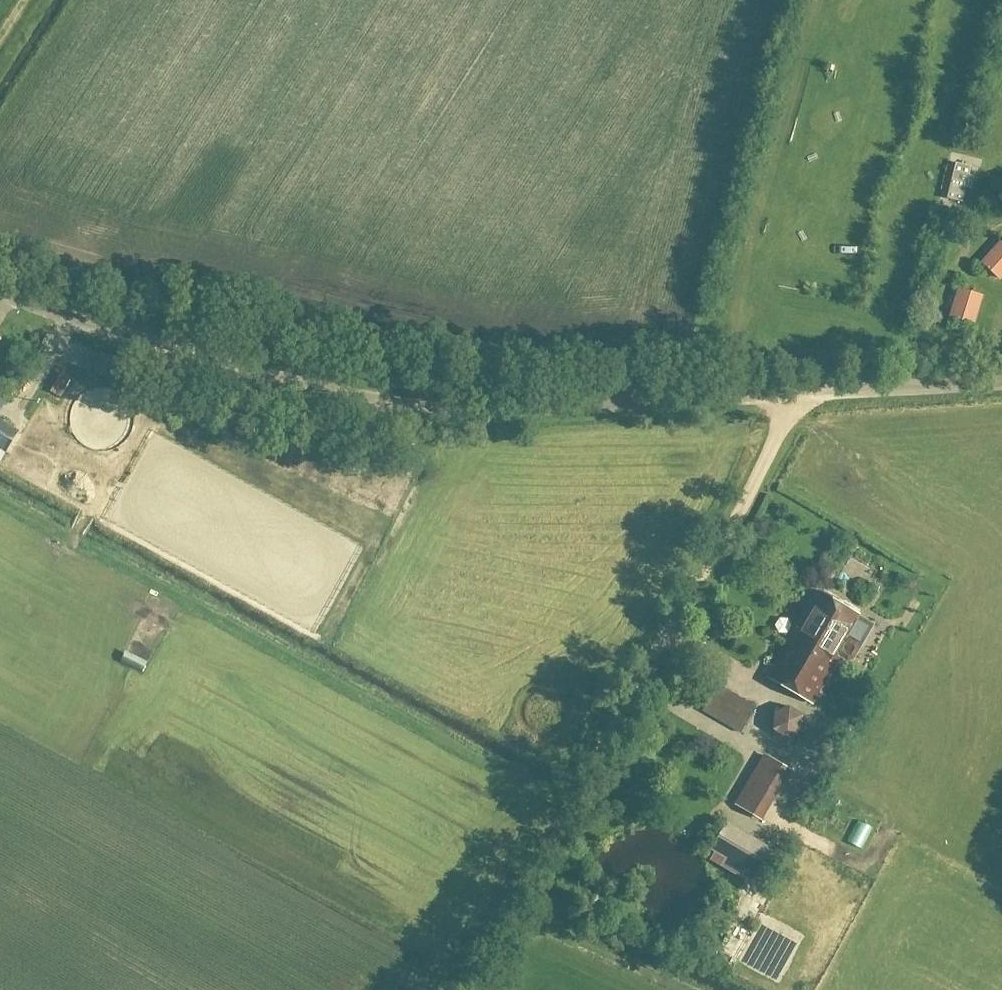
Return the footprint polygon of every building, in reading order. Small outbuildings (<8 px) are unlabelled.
[(970,168),(955,165),(946,200),(961,204),(970,168)] [(982,266),(997,279),(1001,274),(1001,245),(982,266)] [(979,297),(960,291),(952,319),(970,325),(979,297)] [(22,364),(0,400),(0,403),(36,425),(59,386),(22,364)] [(64,401),(75,405),(83,386),(73,382),(64,401)] [(0,422),(0,446),(2,447),(17,456),(28,439),(0,422)] [(845,639),(858,616),(821,594),(799,631),(795,629),(766,678),(811,705),(839,657),(846,661),(851,659),(857,651),(855,645),(845,639)] [(845,679),(837,692),(847,698),(855,685),(845,679)] [(742,701),(732,718),(746,726),(755,709),(742,701)] [(801,731),(802,717),(789,708),(774,716),(774,731),(786,738),(801,731)] [(766,758),(737,808),(758,820),(787,770),(766,758)] [(715,851),(730,859),(724,869),(756,885),(775,848),(729,825),(715,851)]
